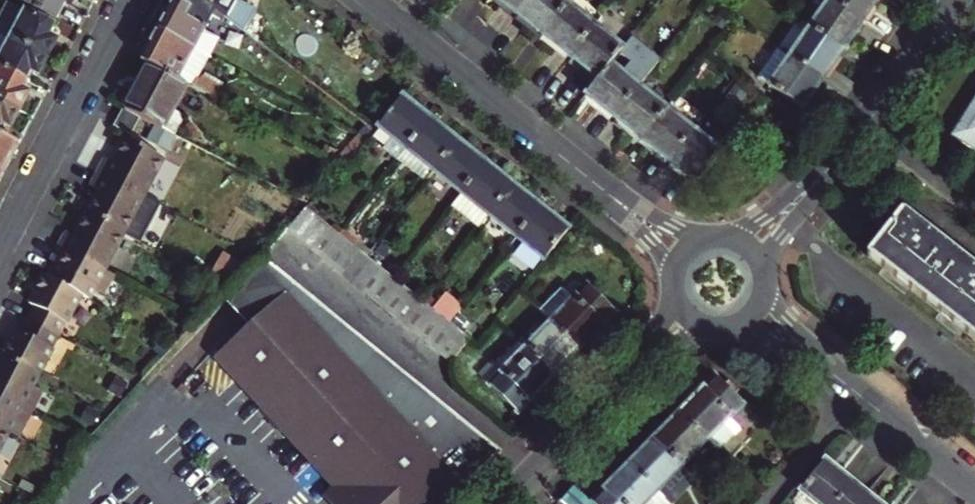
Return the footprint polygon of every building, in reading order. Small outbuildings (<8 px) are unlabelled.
[(54,16),(63,0),(23,0),(54,16)] [(158,27),(195,46),(216,6),(208,0),(172,0),(158,27)] [(216,6),(254,35),(265,16),(238,0),(208,0),(216,6)] [(543,30),(567,0),(522,0),(516,8),(543,30)] [(595,21),(568,0),(567,0),(543,30),(570,52),(595,21)] [(835,0),(824,0),(808,23),(841,45),(861,17),(835,0)] [(861,17),(873,0),(835,0),(861,17)] [(18,2),(11,16),(17,19),(9,36),(46,54),(54,38),(45,34),(52,20),(18,2)] [(2,33),(9,36),(17,19),(11,16),(2,33)] [(622,43),(595,21),(570,52),(597,74),(609,59),(617,49),(622,43)] [(841,45),(808,23),(789,51),(821,74),(841,45)] [(179,77),(195,46),(158,27),(143,57),(147,60),(179,77)] [(622,43),(617,49),(629,58),(621,69),(637,81),(659,53),(631,31),(622,43)] [(9,36),(0,53),(0,64),(23,76),(28,65),(37,70),(46,54),(9,36)] [(801,103),(821,74),(789,51),(776,43),(757,70),(801,103)] [(613,112),(637,81),(621,69),(609,59),(597,74),(584,90),(613,112)] [(147,60),(124,106),(140,114),(163,126),(187,81),(179,77),(147,60)] [(0,64),(0,98),(18,107),(27,90),(18,85),(23,76),(0,64)] [(641,134),(665,103),(637,81),(613,112),(641,134)] [(950,130),(974,147),(974,90),(950,130)] [(404,145),(429,113),(401,91),(376,123),(391,135),(383,145),(396,155),(404,145)] [(0,98),(0,119),(1,117),(10,122),(18,107),(0,98)] [(669,156),(693,126),(665,103),(641,134),(669,156)] [(121,107),(113,122),(129,130),(139,116),(121,107)] [(404,145),(432,167),(457,135),(429,113),(404,145)] [(364,137),(374,126),(365,119),(355,130),(364,137)] [(719,146),(693,126),(669,156),(695,177),(719,146)] [(355,130),(330,157),(340,163),(364,137),(355,130)] [(3,168),(17,140),(0,132),(0,166),(3,168)] [(104,154),(97,167),(143,192),(163,153),(127,134),(114,159),(104,154)] [(457,135),(432,167),(459,189),(484,157),(457,135)] [(511,178),(484,157),(459,189),(450,201),(477,223),(486,211),(511,178)] [(143,192),(97,167),(88,183),(98,188),(86,211),(123,230),(143,192)] [(511,178),(486,211),(514,233),(539,201),(511,178)] [(514,233),(542,256),(568,224),(539,201),(514,233)] [(281,229),(294,238),(313,214),(301,205),(281,229)] [(898,209),(866,251),(974,336),(974,269),(898,209)] [(104,267),(123,230),(86,211),(74,235),(64,229),(57,242),(104,267)] [(313,214),(294,238),(306,248),(325,223),(313,214)] [(306,248),(318,257),(337,233),(336,232),(325,223),(306,248)] [(318,257),(329,266),(349,242),(337,233),(318,257)] [(53,277),(79,291),(88,295),(93,285),(104,291),(114,272),(104,267),(57,242),(49,257),(60,263),(53,277)] [(349,242),(329,266),(341,275),(360,251),(349,242)] [(353,285),(372,260),(364,254),(360,251),(341,275),(353,285)] [(207,366),(210,369),(216,375),(229,387),(318,473),(329,484),(350,503),(442,503),(499,446),(259,257),(222,295),(250,322),(238,334),(207,366)] [(383,269),(372,260),(353,285),(364,293),(383,269)] [(376,303),(395,278),(392,275),(383,269),(364,293),(376,303)] [(58,332),(79,291),(53,277),(43,272),(29,299),(34,302),(27,315),(58,332)] [(407,287),(395,278),(376,303),(388,312),(407,287)] [(562,283),(538,308),(549,319),(576,346),(614,308),(585,279),(572,292),(562,283)] [(418,296),(407,287),(388,312),(399,320),(418,296)] [(222,295),(210,307),(238,334),(250,322),(222,295)] [(419,297),(418,296),(399,320),(411,330),(430,306),(419,297)] [(423,339),(442,314),(430,306),(411,330),(423,339)] [(446,318),(442,314),(423,339),(435,348),(454,324),(446,318)] [(1,353),(37,372),(58,332),(27,315),(21,327),(15,324),(1,353)] [(576,346),(549,319),(525,343),(553,370),(576,346)] [(466,334),(454,324),(435,348),(447,357),(466,334)] [(517,406),(553,370),(525,343),(502,367),(500,365),(488,378),(517,406)] [(33,405),(42,386),(33,381),(37,372),(1,353),(0,354),(0,387),(33,405)] [(216,375),(210,369),(207,372),(213,378),(216,375)] [(714,371),(676,410),(704,437),(715,448),(737,425),(726,414),(742,399),(714,371)] [(0,387),(0,422),(9,427),(18,432),(33,405),(0,387)] [(704,437),(676,410),(651,436),(679,463),(704,437)] [(9,427),(0,422),(0,444),(9,427)] [(679,463),(651,436),(628,460),(656,487),(679,463)] [(852,477),(825,455),(800,487),(821,503),(831,503),(852,477)] [(628,460),(592,497),(595,500),(599,503),(668,503),(671,501),(668,498),(656,487),(628,460)] [(656,487),(668,498),(691,474),(679,463),(656,487)] [(880,500),(852,477),(831,503),(877,503),(880,500)] [(565,503),(591,503),(595,500),(592,497),(573,479),(556,497),(565,503)] [(329,484),(318,495),(327,503),(350,503),(329,484)]
